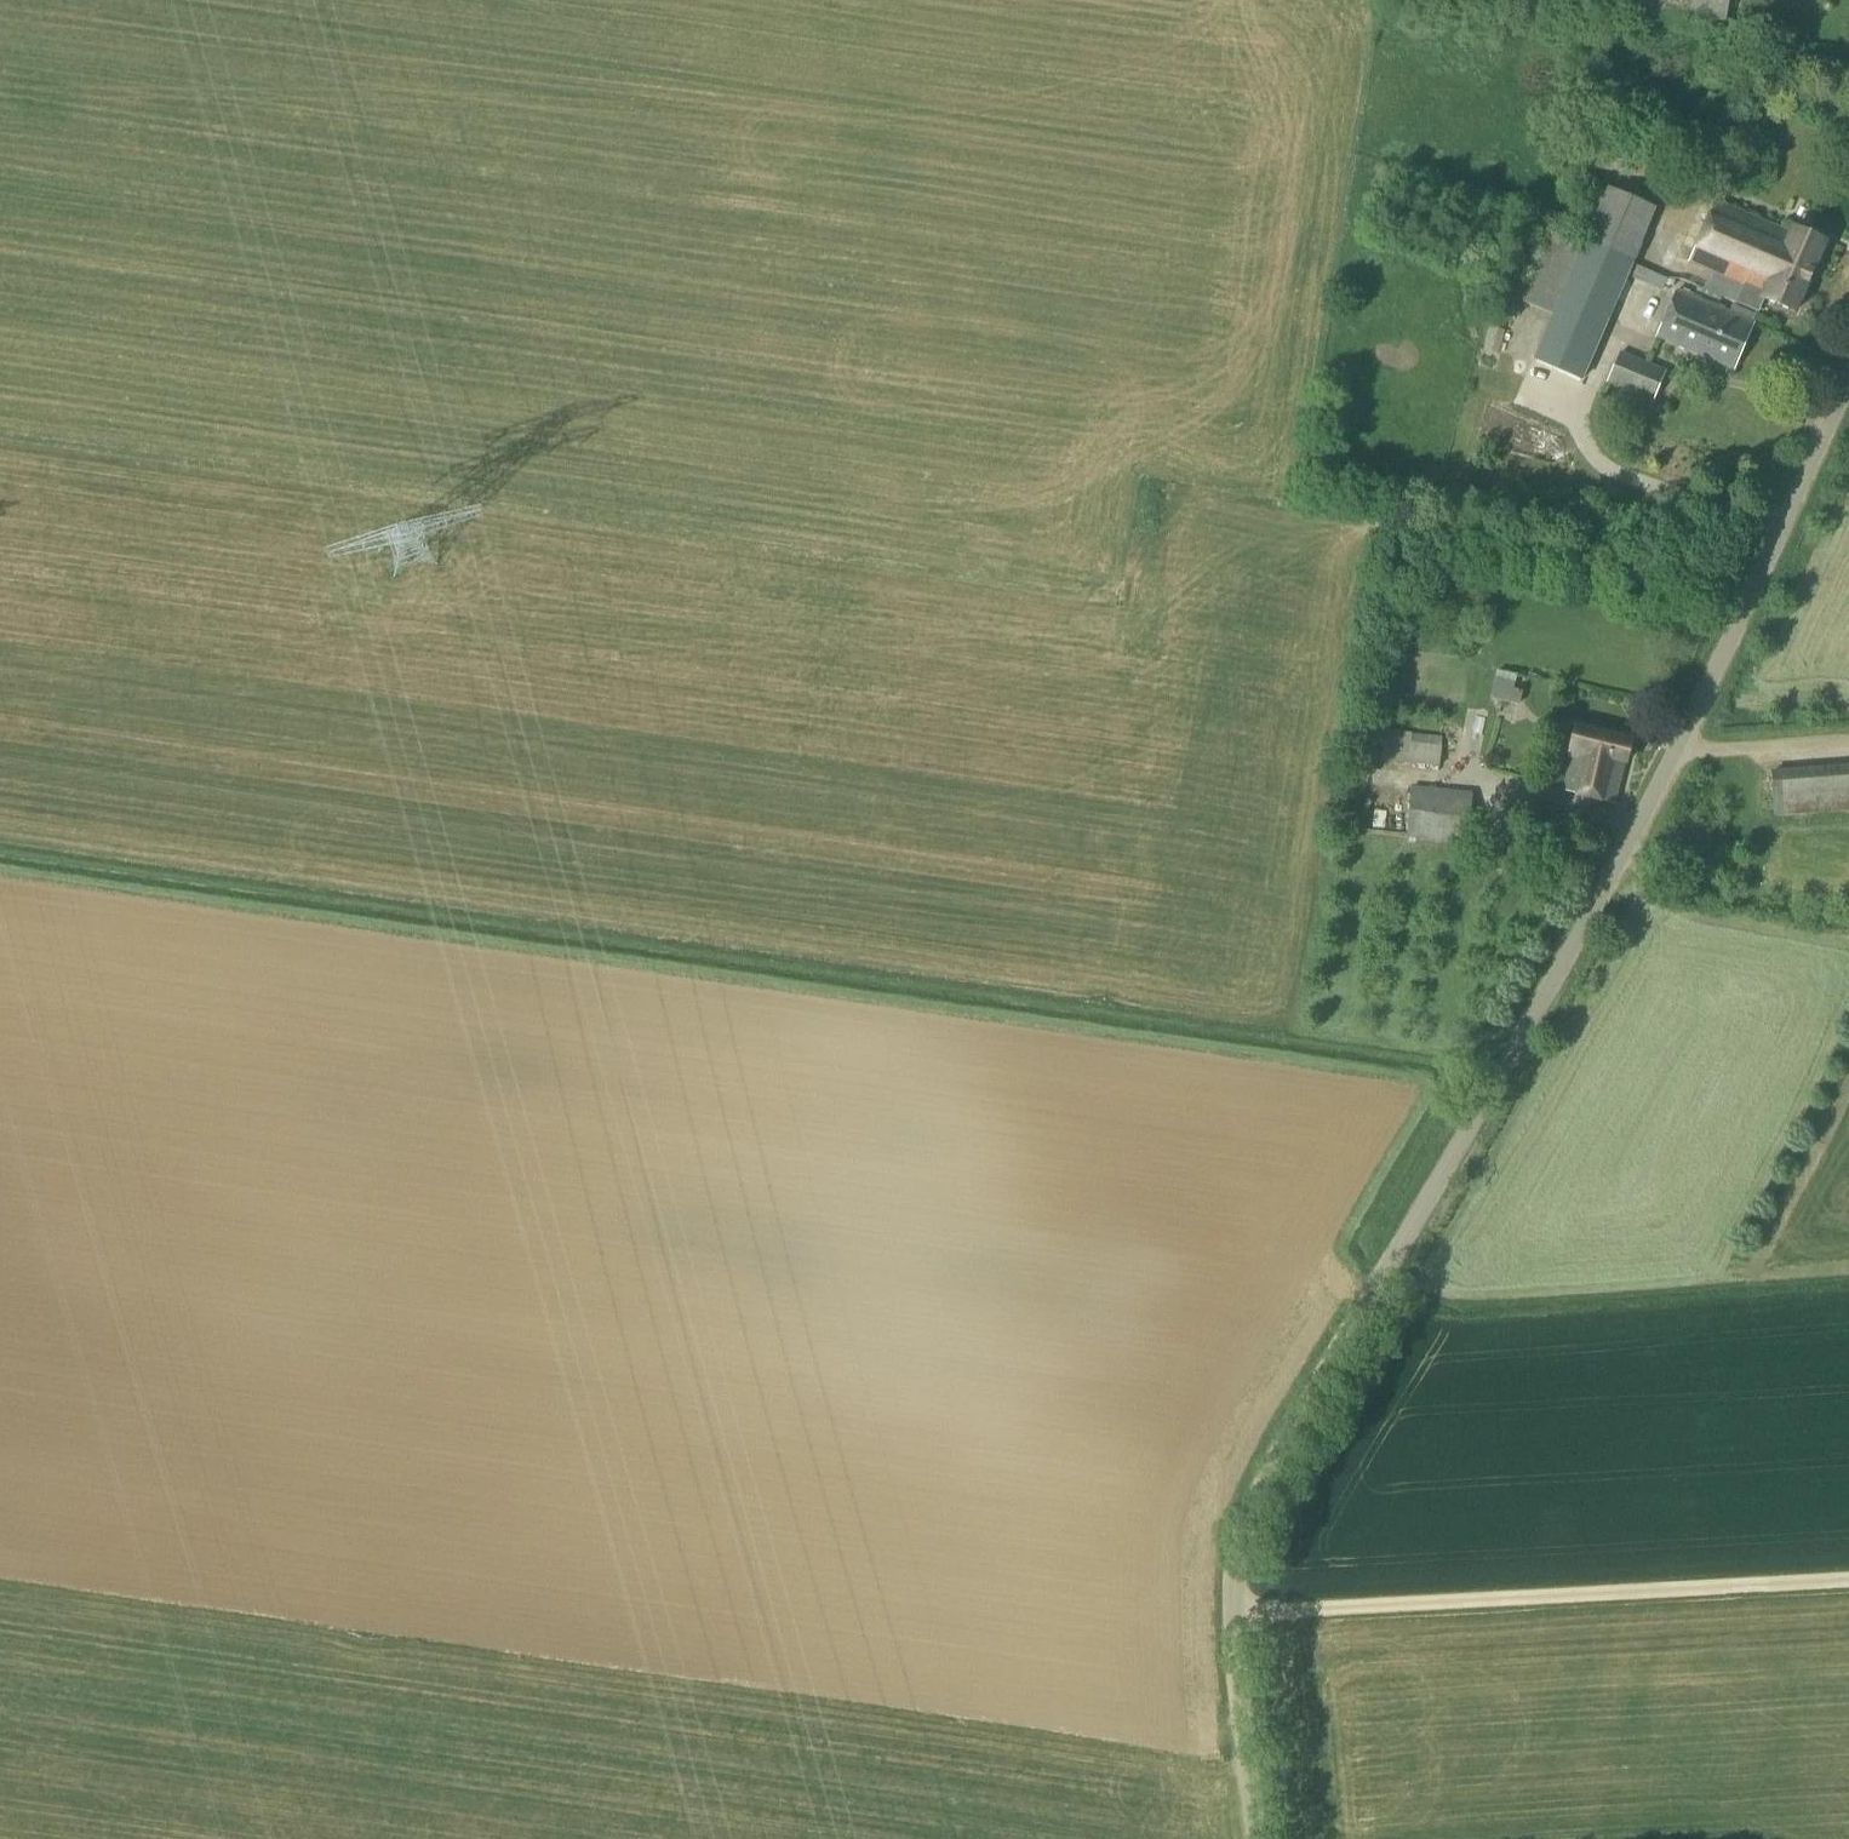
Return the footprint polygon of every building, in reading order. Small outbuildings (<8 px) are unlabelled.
[(1728,0),(1584,0),(1724,23),(1728,0)] [(1634,175),(1638,143),(1589,137),(1585,169),(1634,175)] [(1585,243),(1631,263),(1654,209),(1608,189),(1585,243)] [(1790,234),(1715,201),(1688,264),(1742,286),(1735,303),(1757,313),(1763,300),(1794,314),(1826,243),(1793,228),(1790,234)] [(1585,243),(1561,233),(1530,306),(1553,317),(1535,360),(1580,379),(1631,263),(1585,243)] [(1733,370),(1753,325),(1752,325),(1753,322),(1676,289),(1656,336),(1733,370)] [(1653,402),(1665,371),(1618,353),(1606,384),(1653,402)] [(1518,706),(1522,691),(1513,689),(1514,685),(1494,680),(1489,698),(1518,706)] [(1568,758),(1570,759),(1621,772),(1623,763),(1625,763),(1631,740),(1575,726),(1568,758)] [(1438,768),(1442,737),(1368,729),(1364,760),(1438,768)] [(1613,804),(1621,772),(1570,759),(1562,792),(1613,804)] [(1848,812),(1848,765),(1770,771),(1773,818),(1848,812)] [(1466,845),(1471,793),(1411,787),(1406,839),(1408,839),(1407,846),(1413,847),(1414,840),(1466,845)]
